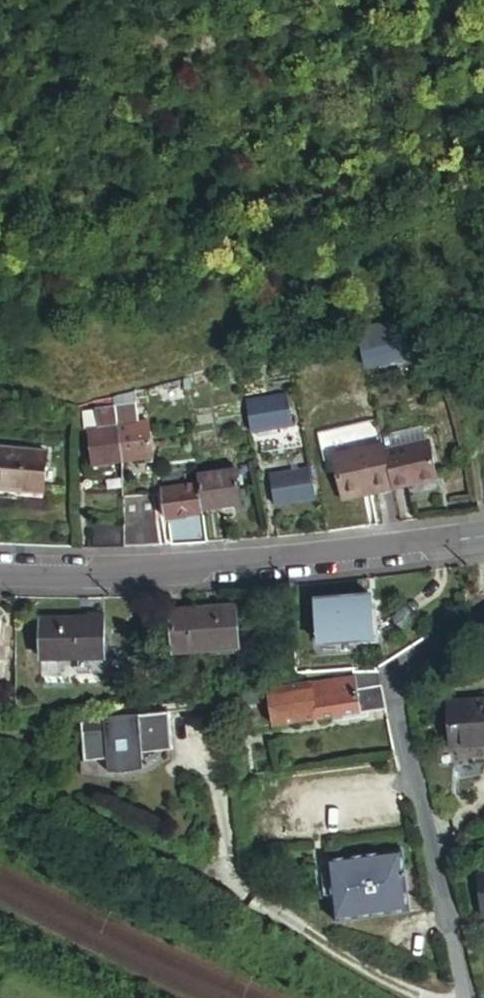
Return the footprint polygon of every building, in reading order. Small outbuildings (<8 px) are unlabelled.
[(403,358),(395,323),(362,330),(365,343),(359,345),(365,366),(403,358)] [(285,348),(270,353),(273,365),(288,361),(285,348)] [(290,427),(285,396),(246,402),(252,433),(290,427)] [(121,462),(152,459),(147,422),(136,423),(133,404),(115,408),(121,462)] [(121,462),(115,408),(96,411),(99,429),(88,430),(93,466),(121,462)] [(383,456),(381,446),(332,457),(345,507),(365,502),(363,496),(391,489),(383,456)] [(391,489),(393,496),(437,486),(428,446),(383,456),(391,489)] [(44,456),(0,451),(0,489),(40,494),(44,456)] [(312,500),(308,470),(270,475),(274,505),(312,500)] [(235,471),(196,476),(197,484),(201,510),(239,505),(235,471)] [(172,545),(206,543),(201,510),(197,484),(185,486),(183,476),(162,478),(164,488),(161,489),(165,520),(168,519),(172,545)] [(393,496),(391,489),(363,496),(365,502),(393,496)] [(155,520),(152,495),(122,498),(122,521),(123,547),(144,546),(141,522),(155,520)] [(144,546),(163,546),(156,495),(152,495),(155,520),(141,522),(144,546)] [(123,547),(122,521),(91,521),(91,548),(123,547)] [(371,595),(316,599),(320,643),(374,639),(371,595)] [(234,605),(170,610),(174,653),(238,648),(234,605)] [(88,618),(42,618),(42,659),(104,658),(103,614),(87,614),(88,618)] [(385,708),(377,672),(353,672),(354,677),(268,689),(273,724),(316,717),(316,719),(385,708)] [(231,695),(232,705),(268,700),(266,689),(231,695)] [(447,703),(449,747),(483,745),(483,701),(447,703)] [(167,710),(80,721),(85,761),(108,758),(109,771),(144,767),(142,751),(172,747),(167,710)] [(403,851),(328,863),(333,900),(338,927),(413,914),(403,851)] [(333,900),(328,863),(314,866),(320,903),(333,900)]
